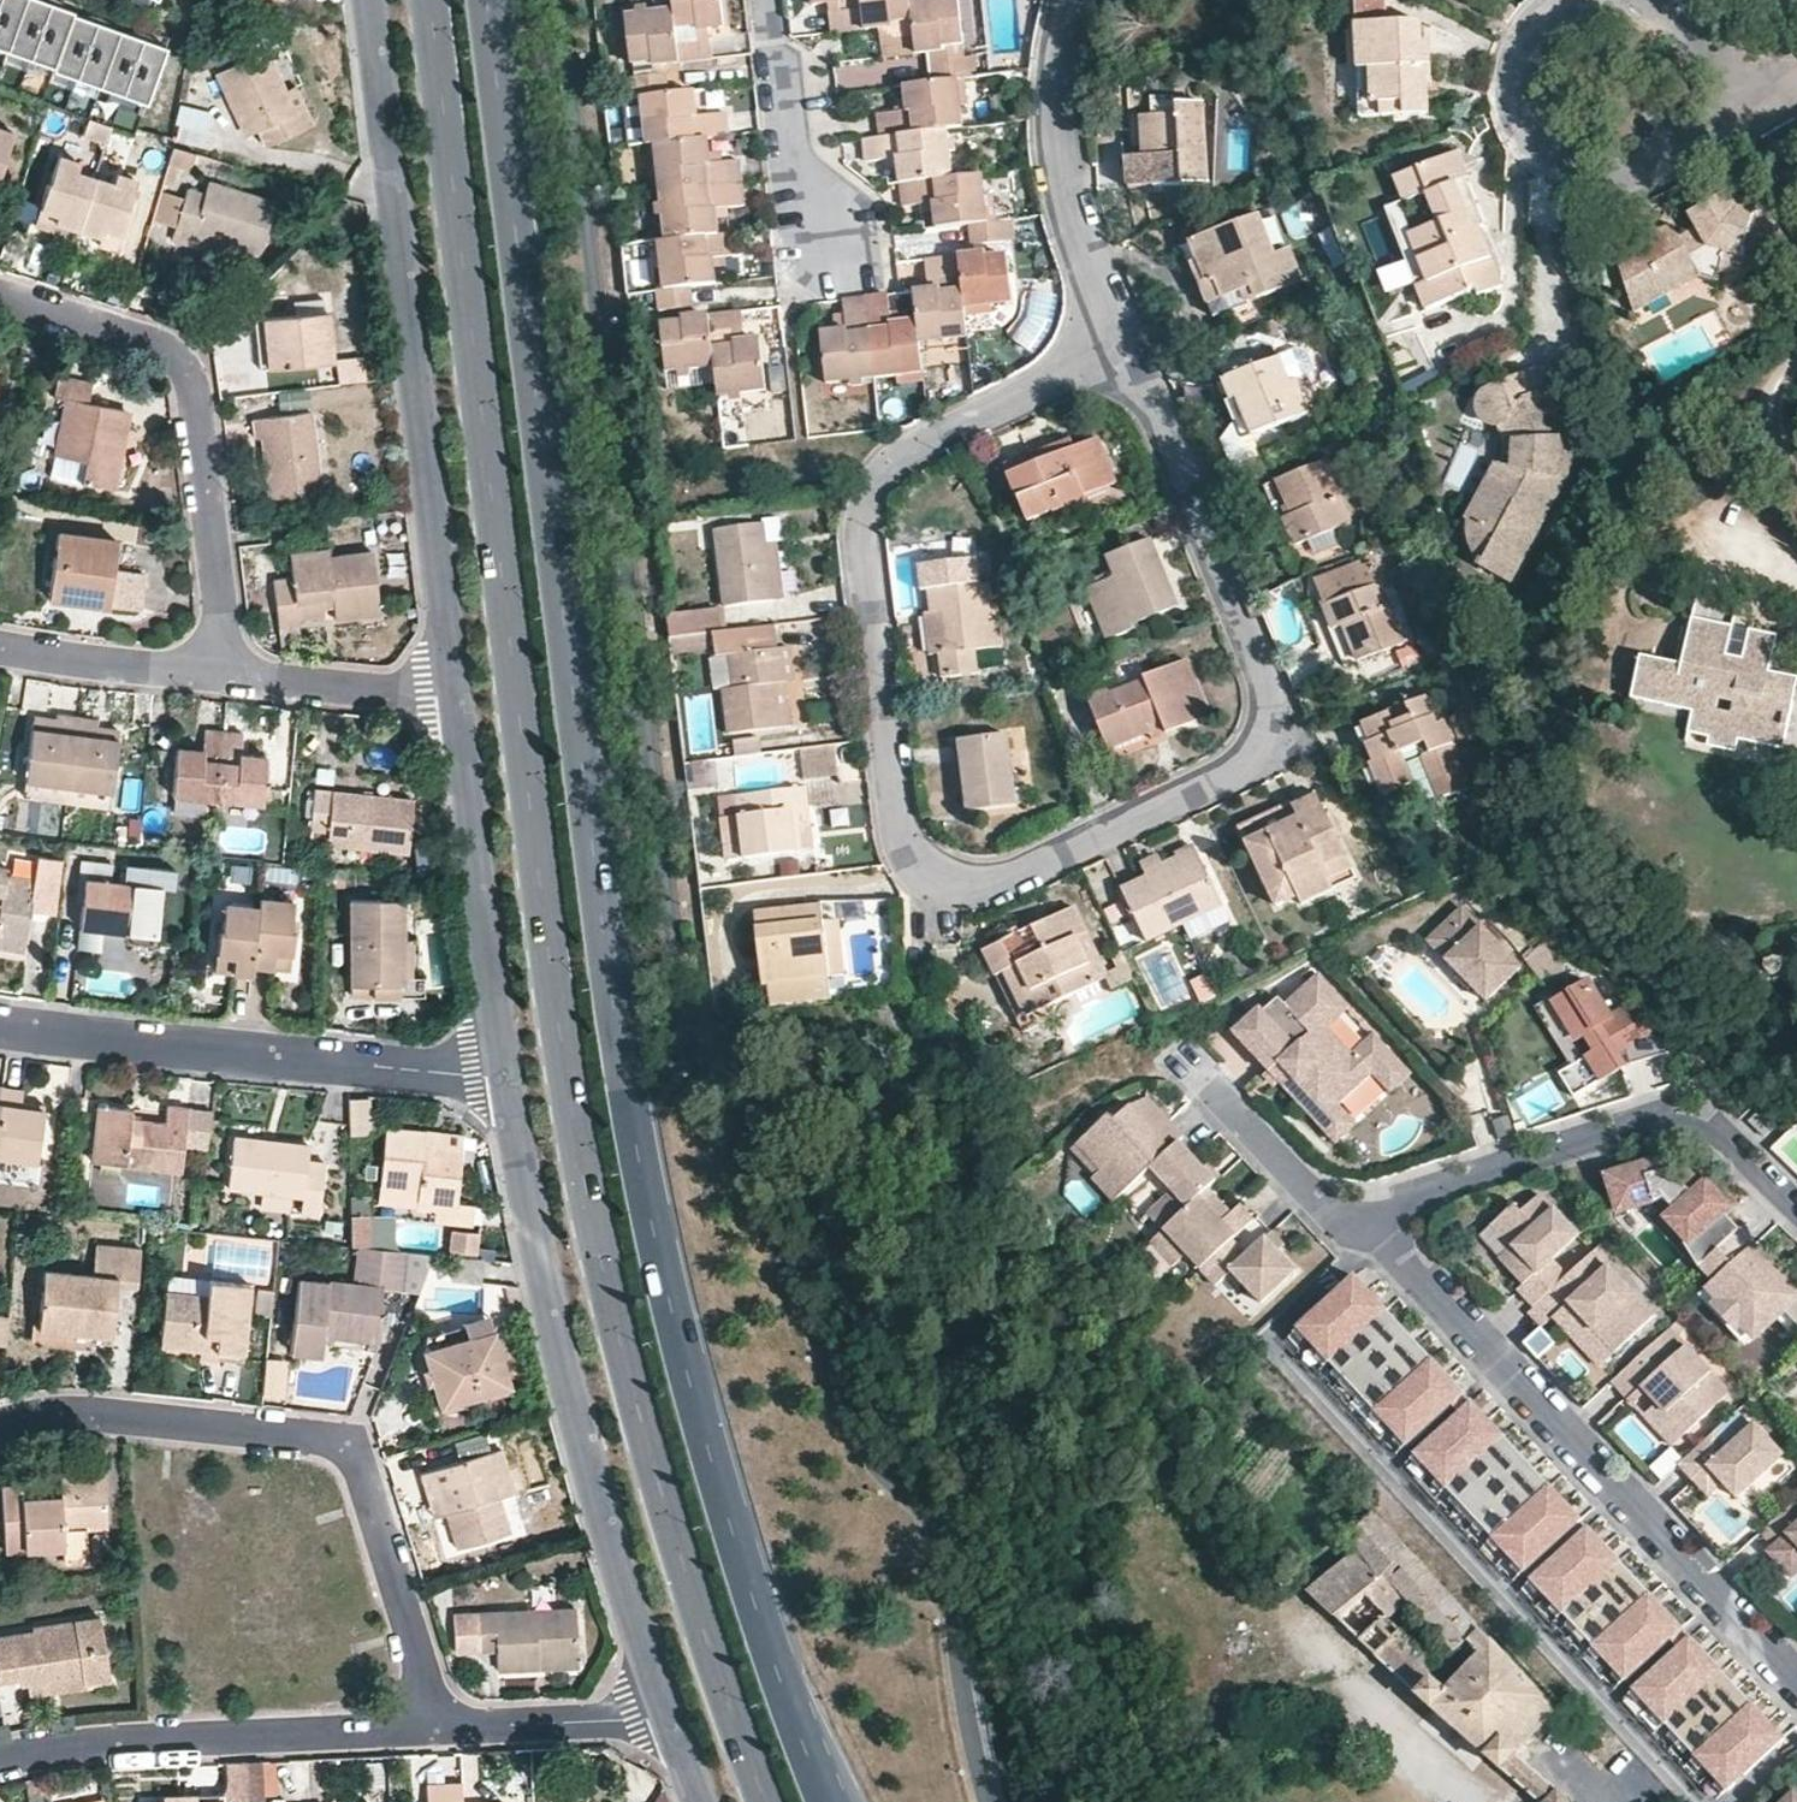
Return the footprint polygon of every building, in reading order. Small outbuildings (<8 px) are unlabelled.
[(54,66),(53,68),(146,101),(167,45),(73,12),(74,10),(47,0),(0,0),(0,47),(54,66)] [(675,5),(677,20),(696,19),(697,23),(710,21),(724,19),(722,0),(674,0),(675,5)] [(915,13),(913,0),(862,0),(862,2),(865,23),(880,22),(891,21),(891,16),(915,13)] [(918,49),(931,47),(931,42),(943,41),(964,38),(961,0),(913,0),(915,13),(917,28),(918,49)] [(1415,13),(1380,15),(1379,0),(1349,0),(1350,15),(1353,60),(1363,60),(1364,96),(1395,95),(1396,107),(1422,106),(1421,72),(1427,71),(1426,36),(1416,36),(1415,13)] [(828,5),(829,26),(865,23),(862,2),(839,4),(828,5)] [(677,20),(675,5),(626,11),(631,55),(653,52),(654,59),(666,57),(680,55),(678,35),(677,20)] [(711,31),(710,21),(697,23),(698,33),(711,31)] [(880,22),(881,32),(891,30),(891,21),(880,22)] [(881,32),(883,52),(918,49),(917,28),(891,30),(881,32)] [(698,33),(678,35),(680,55),(713,51),(711,31),(698,33)] [(931,47),(932,56),(944,55),(943,41),(931,42),(931,47)] [(295,112),(285,88),(267,49),(216,71),(244,134),(256,129),(260,136),(264,145),(314,122),(308,107),(295,112)] [(932,56),(934,76),(960,73),(967,72),(970,72),(969,68),(975,67),(973,52),(944,55),(932,56)] [(654,59),(655,69),(668,68),(666,57),(654,59)] [(1364,96),(1363,60),(1353,60),(1354,108),(1396,107),(1395,95),(1364,96)] [(631,72),(634,91),(642,90),(670,87),(668,68),(655,69),(631,72)] [(960,73),(962,97),(970,96),(967,72),(960,73)] [(883,130),(950,123),(964,121),(962,97),(960,73),(934,76),(907,79),(908,93),(909,105),(899,106),(881,108),(883,130)] [(296,83),(285,88),(295,112),(308,107),(296,83)] [(645,119),(647,138),(657,137),(709,131),(731,128),(729,107),(710,109),(698,110),(697,99),(695,84),(670,87),(642,90),(645,119)] [(636,119),(645,119),(642,90),(634,91),(636,119)] [(898,94),(899,106),(909,105),(908,93),(898,94)] [(698,110),(710,109),(709,98),(697,99),(698,110)] [(1153,154),(1142,154),(1128,155),(1128,183),(1207,178),(1204,104),(1178,104),(1178,112),(1152,114),(1153,144),(1159,144),(1160,153),(1153,154)] [(180,106),(172,139),(213,149),(221,115),(180,106)] [(1141,114),(1142,154),(1153,154),(1160,153),(1159,144),(1153,144),(1152,114),(1141,114)] [(113,125),(90,117),(83,135),(106,143),(113,125)] [(901,162),(902,176),(955,170),(950,123),(883,130),(866,132),(868,154),(887,152),(899,151),(901,162)] [(14,132),(0,127),(0,177),(14,132)] [(660,163),(662,184),(744,174),(742,154),(723,156),(712,157),(711,147),(709,131),(657,137),(660,163)] [(650,165),(660,163),(657,137),(647,138),(650,165)] [(195,152),(174,146),(169,161),(190,168),(195,152)] [(723,146),(711,147),(712,157),(723,156),(723,146)] [(1499,285),(1477,227),(1471,229),(1454,181),(1462,178),(1468,175),(1457,149),(1393,173),(1403,201),(1425,193),(1437,222),(1408,232),(1427,282),(1417,285),(1424,307),(1469,290),(1472,296),(1499,285)] [(888,164),(901,162),(899,151),(887,152),(888,164)] [(79,161),(59,154),(49,185),(47,185),(34,225),(52,231),(55,221),(80,229),(101,236),(97,245),(117,251),(130,208),(127,207),(137,179),(116,172),(113,182),(76,170),(79,161)] [(934,207),(936,222),(969,219),(988,217),(985,188),(983,167),(955,170),(902,176),(905,199),(922,197),(933,196),(934,207)] [(744,174),(662,184),(668,234),(720,229),(718,210),(717,201),(728,200),(746,197),(744,174)] [(1471,229),(1477,227),(1481,225),(1462,178),(1454,181),(1471,229)] [(188,187),(186,196),(176,225),(172,238),(181,240),(190,243),(194,231),(253,249),(261,252),(275,200),(208,179),(205,192),(188,187)] [(985,188),(988,217),(998,216),(994,187),(985,188)] [(186,196),(162,188),(152,219),(176,225),(186,196)] [(1741,259),(1747,240),(1753,217),(1737,212),(1725,193),(1687,213),(1696,229),(1677,239),(1673,229),(1617,246),(1638,312),(1670,295),(1664,284),(1691,270),(1697,280),(1698,279),(1716,284),(1719,275),(1757,285),(1763,265),(1741,259)] [(923,207),(934,207),(933,196),(922,197),(923,207)] [(730,209),(728,200),(717,201),(718,210),(730,209)] [(1408,289),(1417,285),(1398,236),(1388,207),(1379,210),(1386,229),(1408,289)] [(1235,292),(1239,302),(1302,277),(1289,245),(1273,251),(1258,212),(1192,238),(1199,256),(1208,280),(1217,277),(1225,295),(1235,292)] [(988,217),(969,219),(971,237),(984,235),(1005,233),(1004,214),(998,216),(988,217)] [(663,258),(666,283),(691,281),(716,278),(714,262),(713,254),(727,252),(743,249),(741,226),(720,229),(668,234),(660,235),(663,258)] [(194,231),(190,243),(249,261),(253,249),(194,231)] [(1398,236),(1417,285),(1427,282),(1408,232),(1398,236)] [(971,237),(972,248),(985,247),(984,235),(971,237)] [(1769,246),(1747,240),(1741,259),(1763,265),(1769,246)] [(972,248),(956,250),(959,271),(960,284),(962,300),(992,296),(1013,294),(1008,247),(986,249),(985,247),(972,248)] [(956,250),(922,253),(924,273),(937,272),(959,271),(956,250)] [(713,254),(714,262),(727,261),(727,252),(713,254)] [(1209,301),(1225,295),(1217,277),(1208,280),(1199,256),(1192,259),(1201,282),(1209,301)] [(655,259),(657,284),(666,283),(663,258),(655,259)] [(1691,270),(1664,284),(1670,295),(1697,280),(1691,270)] [(924,273),(926,285),(927,287),(939,286),(937,272),(924,273)] [(666,283),(657,284),(660,306),(681,303),(693,302),(691,281),(666,283)] [(926,285),(913,286),(917,317),(919,337),(944,335),(965,333),(963,309),(962,300),(960,284),(939,286),(927,287),(926,285)] [(864,291),(872,374),(895,371),(923,369),(920,345),(919,337),(917,317),(899,318),(890,320),(889,307),(886,289),(881,290),(864,291)] [(826,378),(872,374),(864,291),(844,294),(841,294),(843,309),(844,326),(834,327),(821,328),(826,378)] [(1228,306),(1239,302),(1235,292),(1225,295),(1228,306)] [(992,296),(962,300),(963,309),(993,306),(992,296)] [(681,303),(682,313),(694,312),(693,302),(681,303)] [(745,326),(743,306),(708,310),(710,330),(732,328),(745,326)] [(899,306),(889,307),(890,320),(899,318),(899,306)] [(833,310),(834,327),(844,326),(843,309),(833,310)] [(325,310),(264,316),(266,336),(269,368),(332,362),(325,310)] [(710,330),(708,310),(694,312),(682,313),(683,318),(663,320),(667,368),(714,363),(712,344),(710,330)] [(745,336),(745,326),(732,328),(733,337),(745,336)] [(714,363),(717,392),(766,387),(760,334),(745,336),(733,337),(733,342),(712,344),(714,363)] [(944,335),(919,337),(920,345),(944,343),(944,335)] [(342,383),(366,376),(359,354),(335,362),(342,383)] [(1285,381),(1275,356),(1223,378),(1231,398),(1237,396),(1242,410),(1222,438),(1234,467),(1260,456),(1250,432),(1307,410),(1294,378),(1285,381)] [(923,369),(895,371),(895,377),(924,376),(923,369)] [(119,439),(125,408),(89,402),(92,381),(58,375),(54,395),(65,398),(54,454),(85,460),(81,481),(117,488),(126,440),(119,439)] [(1563,440),(1568,438),(1539,379),(1508,394),(1507,401),(1493,403),(1480,420),(1482,431),(1490,439),(1503,442),(1511,439),(1516,450),(1517,454),(1510,469),(1502,466),(1491,461),(1463,519),(1466,521),(1466,534),(1479,562),(1478,565),(1510,582),(1566,479),(1562,476),(1565,459),(1565,457),(1565,456),(1563,440)] [(132,410),(125,408),(119,439),(126,440),(129,424),(132,410)] [(311,410),(254,418),(255,437),(262,436),(265,457),(270,497),(321,492),(311,410)] [(1041,460),(1081,444),(1076,434),(1038,451),(1041,460)] [(1104,434),(1095,438),(1113,483),(1123,479),(1104,434)] [(1113,483),(1095,438),(1081,444),(1041,460),(1038,451),(1012,462),(1034,515),(1061,505),(1066,518),(1128,492),(1123,479),(1113,483)] [(1572,459),(1568,438),(1563,440),(1565,456),(1565,457),(1565,459),(1562,476),(1566,479),(1568,475),(1572,459)] [(1511,439),(1503,442),(1507,454),(1502,466),(1510,469),(1517,454),(1516,450),(1511,439)] [(1461,446),(1449,485),(1466,490),(1479,452),(1461,446)] [(85,460),(54,454),(50,475),(81,481),(85,460)] [(1344,523),(1318,460),(1274,478),(1289,515),(1282,517),(1293,544),(1306,539),(1332,528),(1344,523)] [(763,520),(765,538),(779,536),(777,519),(763,520)] [(772,596),(765,538),(763,520),(716,524),(725,601),(772,596)] [(1338,544),(1332,528),(1306,539),(1312,554),(1338,544)] [(57,531),(50,590),(88,596),(87,602),(141,609),(144,589),(146,571),(114,567),(118,540),(57,531)] [(786,595),(779,536),(765,538),(772,596),(786,595)] [(1175,606),(1148,538),(1105,555),(1110,568),(1114,577),(1110,579),(1107,580),(1103,582),(1087,589),(1108,641),(1139,628),(1137,622),(1175,606)] [(300,623),(300,617),(297,600),(332,596),(334,606),(335,618),(380,613),(373,551),(329,556),(328,548),(288,553),(292,578),(272,580),(278,625),(300,623)] [(938,645),(939,655),(941,676),(976,672),(973,648),(1002,643),(997,601),(992,602),(990,579),(980,581),(978,560),(931,565),(933,586),(927,587),(930,615),(942,614),(945,644),(938,645)] [(1361,566),(1314,585),(1332,629),(1343,625),(1357,659),(1401,641),(1383,597),(1388,595),(1377,565),(1370,564),(1361,566)] [(88,596),(50,590),(49,597),(87,602),(88,596)] [(297,600),(300,617),(325,614),(323,607),(328,607),(334,606),(332,596),(297,600)] [(718,604),(666,610),(669,633),(712,628),(721,627),(718,604)] [(928,656),(939,655),(938,645),(945,644),(942,614),(930,615),(924,615),(928,656)] [(1680,645),(1722,653),(1727,626),(1686,616),(1680,645)] [(721,627),(712,628),(715,653),(728,652),(732,685),(721,686),(726,729),(788,723),(785,705),(774,706),(772,681),(783,679),(779,646),(774,646),(771,621),(721,627)] [(1769,697),(1772,678),(1762,676),(1771,634),(1742,628),(1734,662),(1721,659),(1722,653),(1680,645),(1676,663),(1635,654),(1626,697),(1687,711),(1686,719),(1705,723),(1702,736),(1732,743),(1735,728),(1780,738),(1789,702),(1782,700),(1769,697)] [(786,645),(779,646),(783,679),(790,678),(786,645)] [(1161,723),(1165,734),(1208,715),(1185,658),(1141,676),(1144,681),(1110,695),(1108,691),(1091,698),(1112,748),(1147,734),(1150,733),(1148,728),(1161,723)] [(1786,682),(1772,678),(1769,697),(1782,700),(1786,682)] [(774,706),(785,705),(783,679),(772,681),(774,706)] [(1466,786),(1441,724),(1433,727),(1422,700),(1360,725),(1367,742),(1364,743),(1371,763),(1368,764),(1381,796),(1410,784),(1399,756),(1416,749),(1437,798),(1466,786)] [(57,731),(34,727),(26,782),(69,786),(79,716),(59,713),(58,719),(57,731)] [(35,715),(34,727),(57,731),(58,719),(45,717),(35,715)] [(97,736),(98,724),(99,719),(79,716),(69,786),(113,792),(120,739),(97,736)] [(1683,732),(1702,736),(1705,723),(1686,719),(1683,732)] [(1150,740),(1165,734),(1161,723),(1148,728),(1150,733),(1147,734),(1150,740)] [(110,726),(98,724),(97,736),(120,739),(121,727),(110,726)] [(218,798),(224,730),(204,729),(203,749),(190,748),(177,747),(173,795),(179,795),(208,798),(218,798)] [(242,731),(224,730),(218,798),(262,802),(265,754),(252,753),(241,752),(242,731)] [(1013,805),(1005,733),(957,739),(965,812),(1013,805)] [(836,780),(832,751),(801,755),(805,783),(836,780)] [(689,790),(721,784),(716,759),(684,764),(689,790)] [(69,786),(26,782),(24,798),(67,804),(69,786)] [(809,828),(804,785),(715,796),(717,817),(739,815),(743,855),(795,849),(792,830),(809,828)] [(113,792),(69,786),(67,804),(111,809),(113,792)] [(333,790),(315,788),(309,829),(328,831),(326,843),(371,848),(408,852),(413,797),(333,790)] [(208,798),(179,795),(177,815),(206,818),(208,798)] [(1299,822),(1325,810),(1319,795),(1293,805),(1299,822)] [(1324,870),(1348,860),(1325,810),(1299,822),(1249,845),(1276,908),(1301,898),(1305,907),(1334,893),(1333,890),(1324,870)] [(743,855),(739,815),(717,817),(722,858),(743,855)] [(810,848),(809,828),(792,830),(795,849),(810,848)] [(328,831),(309,829),(308,842),(326,843),(328,831)] [(371,848),(326,843),(325,860),(369,864),(371,848)] [(1180,867),(1199,858),(1196,851),(1176,860),(1148,873),(1152,880),(1153,883),(1181,871),(1180,867)] [(1222,909),(1199,858),(1180,867),(1181,871),(1153,883),(1152,880),(1124,892),(1146,942),(1184,925),(1222,909)] [(155,945),(161,886),(110,881),(112,863),(80,859),(78,883),(84,884),(78,947),(100,949),(102,929),(114,930),(126,932),(125,942),(155,945)] [(1357,880),(1348,860),(1324,870),(1333,890),(1357,880)] [(24,949),(33,897),(31,897),(33,878),(6,873),(7,866),(0,865),(0,945),(24,949)] [(126,868),(125,882),(163,883),(164,869),(126,868)] [(258,897),(258,905),(251,964),(264,965),(289,967),(293,927),(290,925),(292,901),(258,897)] [(404,897),(350,898),(351,997),(378,996),(424,996),(423,977),(405,975),(404,897)] [(251,964),(258,905),(222,902),(220,928),(217,928),(213,970),(236,972),(250,973),(251,964)] [(840,975),(837,941),(822,943),(820,922),(818,905),(753,912),(760,983),(767,983),(825,977),(840,975)] [(1222,909),(1184,925),(1192,943),(1229,925),(1222,909)] [(1022,1018),(1090,986),(1082,969),(1087,966),(1075,941),(1085,936),(1073,911),(980,952),(993,979),(1002,975),(1022,1018)] [(1448,938),(1471,918),(1464,912),(1429,944),(1440,956),(1447,964),(1461,952),(1448,938)] [(1522,973),(1471,918),(1448,938),(1461,952),(1447,964),(1487,1006),(1522,973)] [(822,943),(837,941),(834,920),(820,922),(822,943)] [(1082,969),(1090,986),(1106,979),(1098,961),(1085,936),(1075,941),(1087,966),(1082,969)] [(0,945),(0,954),(23,958),(24,949),(0,945)] [(1134,982),(1121,954),(1110,959),(1117,973),(1106,979),(1112,992),(1134,982)] [(1013,1022),(1022,1018),(1002,975),(993,979),(1013,1022)] [(1349,1008),(1318,976),(1285,1007),(1278,999),(1263,1013),(1259,1010),(1233,1034),(1271,1074),(1278,1068),(1286,1076),(1279,1083),(1320,1127),(1340,1108),(1375,1076),(1383,1068),(1392,1078),(1404,1067),(1374,1035),(1352,1056),(1327,1029),(1349,1008)] [(827,997),(825,977),(767,983),(769,1002),(827,997)] [(1672,1054),(1627,1011),(1609,1021),(1585,980),(1548,1003),(1573,1043),(1581,1038),(1592,1055),(1556,1076),(1571,1100),(1621,1070),(1672,1054)] [(1413,1076),(1404,1067),(1392,1078),(1383,1068),(1375,1076),(1393,1095),(1413,1076)] [(1286,1076),(1278,1068),(1271,1074),(1279,1083),(1286,1076)] [(1279,1083),(1271,1074),(1265,1080),(1273,1088),(1279,1083)] [(4,1088),(0,1113),(0,1158),(37,1164),(44,1111),(34,1110),(22,1108),(25,1092),(4,1088)] [(1170,1117),(1147,1092),(1129,1099),(1112,1114),(1107,1109),(1074,1138),(1098,1165),(1092,1171),(1090,1173),(1109,1195),(1147,1161),(1177,1133),(1181,1129),(1170,1117)] [(371,1134),(372,1098),(349,1098),(349,1134),(371,1134)] [(208,1150),(212,1112),(168,1107),(166,1123),(137,1120),(131,1119),(132,1110),(100,1107),(95,1161),(182,1170),(184,1147),(208,1150)] [(1358,1127),(1340,1108),(1320,1127),(1338,1146),(1358,1127)] [(1779,1130),(1762,1113),(1752,1123),(1769,1139),(1779,1130)] [(807,1133),(820,1127),(814,1117),(801,1122),(807,1133)] [(425,1145),(427,1133),(389,1129),(384,1184),(420,1189),(419,1201),(438,1203),(437,1211),(436,1221),(474,1226),(476,1206),(458,1204),(464,1149),(425,1145)] [(452,1135),(427,1133),(425,1145),(464,1149),(465,1136),(452,1135)] [(1196,1154),(1177,1133),(1147,1161),(1149,1163),(1169,1186),(1144,1208),(1158,1224),(1198,1189),(1206,1181),(1214,1174),(1200,1158),(1196,1154)] [(1098,1165),(1074,1138),(1068,1144),(1092,1171),(1098,1165)] [(231,1190),(264,1193),(291,1196),(304,1198),(302,1213),(321,1216),(327,1162),(309,1160),(311,1144),(274,1140),(274,1144),(270,1143),(236,1139),(231,1190)] [(1218,1170),(1204,1154),(1200,1158),(1214,1174),(1218,1170)] [(1692,1242),(1702,1269),(1703,1268),(1705,1266),(1744,1231),(1728,1215),(1732,1211),(1707,1185),(1705,1187),(1694,1176),(1699,1171),(1694,1164),(1688,1160),(1681,1158),(1675,1157),(1669,1157),(1663,1159),(1616,1175),(1629,1213),(1672,1199),(1682,1210),(1675,1217),(1696,1238),(1692,1242)] [(1710,1182),(1699,1171),(1694,1176),(1705,1187),(1707,1185),(1710,1182)] [(1229,1207),(1206,1181),(1198,1189),(1221,1214),(1229,1207)] [(1221,1214),(1198,1189),(1158,1224),(1147,1235),(1171,1262),(1185,1250),(1199,1266),(1200,1266),(1233,1235),(1255,1216),(1239,1198),(1229,1207),(1221,1214)] [(291,1196),(264,1193),(262,1210),(289,1213),(291,1196)] [(438,1203),(419,1201),(418,1209),(437,1211),(438,1203)] [(1589,1241),(1553,1201),(1552,1201),(1548,1201),(1534,1215),(1540,1221),(1578,1245),(1581,1248),(1589,1241)] [(1578,1245),(1540,1221),(1534,1215),(1530,1218),(1524,1210),(1500,1232),(1519,1253),(1507,1265),(1531,1291),(1525,1296),(1525,1297),(1540,1313),(1560,1294),(1576,1280),(1562,1265),(1581,1248),(1578,1245)] [(372,1248),(372,1215),(351,1216),(351,1246),(360,1247),(372,1248)] [(388,1223),(372,1215),(372,1248),(389,1250),(388,1223)] [(345,1223),(327,1221),(325,1236),(343,1238),(345,1223)] [(1283,1236),(1271,1223),(1264,1229),(1276,1242),(1283,1236)] [(480,1232),(474,1231),(453,1229),(451,1250),(478,1253),(480,1232)] [(1276,1242),(1264,1229),(1244,1247),(1233,1235),(1200,1266),(1213,1281),(1229,1268),(1258,1300),(1297,1265),(1276,1242)] [(1758,1247),(1761,1244),(1745,1229),(1744,1231),(1705,1266),(1703,1268),(1720,1285),(1720,1295),(1729,1304),(1738,1304),(1739,1303),(1751,1315),(1751,1316),(1751,1325),(1764,1339),(1792,1310),(1796,1314),(1796,1286),(1758,1247)] [(46,1271),(40,1325),(40,1330),(92,1336),(112,1338),(117,1285),(138,1287),(141,1250),(96,1246),(94,1276),(46,1271)] [(355,1285),(301,1279),(293,1352),(307,1353),(322,1355),(325,1340),(326,1330),(378,1336),(383,1289),(404,1292),(420,1294),(434,1255),(408,1252),(389,1250),(372,1248),(360,1247),(355,1285)] [(1610,1336),(1604,1341),(1620,1358),(1659,1322),(1635,1299),(1595,1262),(1576,1280),(1560,1294),(1595,1331),(1600,1326),(1610,1336)] [(1525,1580),(1581,1524),(1566,1508),(1555,1495),(1539,1479),(1525,1463),(1510,1447),(1496,1431),(1480,1414),(1467,1400),(1452,1383),(1438,1368),(1422,1351),(1407,1335),(1390,1315),(1374,1299),(1353,1276),(1295,1331),(1525,1580)] [(211,1287),(169,1283),(163,1347),(205,1351),(203,1360),(221,1361),(243,1362),(250,1287),(211,1283),(211,1287)] [(274,1290),(260,1289),(257,1289),(255,1315),(272,1317),(274,1290)] [(0,1312),(0,1343),(6,1344),(9,1313),(0,1312)] [(488,1315),(463,1323),(464,1325),(469,1340),(493,1333),(488,1315)] [(40,1330),(40,1325),(34,1325),(33,1346),(58,1348),(91,1351),(92,1336),(40,1330)] [(428,1336),(426,1353),(469,1340),(464,1325),(428,1336)] [(1610,1336),(1600,1326),(1595,1331),(1604,1341),(1610,1336)] [(377,1345),(378,1336),(326,1330),(325,1340),(377,1345)] [(1729,1385),(1678,1330),(1673,1335),(1728,1386),(1729,1385)] [(434,1382),(442,1406),(510,1386),(493,1333),(469,1340),(426,1353),(434,1382)] [(1728,1386),(1673,1335),(1617,1386),(1636,1406),(1649,1394),(1655,1400),(1664,1410),(1693,1441),(1740,1398),(1729,1385),(1728,1386)] [(262,1398),(284,1401),(289,1361),(267,1359),(262,1398)] [(510,1386),(442,1406),(443,1413),(512,1393),(510,1386)] [(1655,1400),(1649,1394),(1636,1406),(1642,1412),(1655,1400)] [(1693,1441),(1664,1410),(1651,1422),(1680,1454),(1693,1441)] [(1792,1459),(1762,1428),(1737,1452),(1723,1437),(1687,1471),(1702,1487),(1717,1473),(1732,1490),(1745,1503),(1792,1459)] [(486,1455),(498,1497),(515,1492),(502,1450),(486,1455)] [(1661,1480),(1681,1461),(1672,1450),(1651,1468),(1661,1480)] [(422,1474),(427,1491),(439,1487),(447,1513),(457,1548),(510,1533),(498,1497),(486,1455),(422,1474)] [(1732,1490),(1717,1473),(1702,1487),(1717,1503),(1732,1490)] [(60,1480),(61,1498),(64,1544),(77,1543),(76,1529),(107,1527),(104,1478),(90,1478),(60,1480)] [(64,1544),(61,1498),(23,1500),(23,1487),(3,1488),(7,1551),(64,1548),(64,1544)] [(439,1487),(427,1491),(430,1503),(435,1517),(447,1513),(439,1487)] [(1766,1537),(1768,1539),(1780,1551),(1774,1557),(1794,1578),(1796,1576),(1796,1508),(1766,1537)] [(1438,1590),(1371,1515),(1349,1535),(1358,1550),(1308,1595),(1430,1710),(1496,1769),(1513,1753),(1552,1713),(1438,1590)] [(1525,1580),(1728,1797),(1785,1742),(1777,1734),(1762,1718),(1746,1701),(1731,1685),(1715,1667),(1699,1650),(1678,1627),(1658,1606),(1638,1585),(1620,1566),(1601,1545),(1585,1529),(1581,1524),(1525,1580)] [(499,1671),(539,1669),(539,1661),(579,1659),(576,1609),(454,1616),(456,1651),(498,1649),(499,1662),(499,1671)] [(29,1683),(83,1675),(84,1683),(110,1679),(100,1618),(33,1628),(34,1633),(0,1639),(0,1681),(10,1679),(19,1678),(21,1685),(29,1683)] [(539,1661),(539,1669),(580,1667),(579,1659),(539,1661)] [(83,1675),(29,1683),(30,1698),(86,1689),(84,1683),(83,1675)] [(1513,1753),(1496,1769),(1533,1801),(1544,1801),(1555,1791),(1513,1753)] [(263,1763),(246,1764),(248,1800),(265,1799),(263,1763)] [(246,1764),(227,1764),(228,1785),(229,1801),(248,1800),(246,1764)] [(461,1785),(447,1785),(427,1786),(428,1801),(462,1801),(461,1785)] [(657,1801),(670,1801),(665,1788),(657,1801)] [(1560,1796),(1555,1791),(1544,1801),(1565,1801),(1560,1796)] [(1792,1791),(1781,1801),(1796,1801),(1796,1796),(1792,1791)] [(145,1796),(145,1801),(223,1801),(222,1792),(181,1794),(145,1796)]
